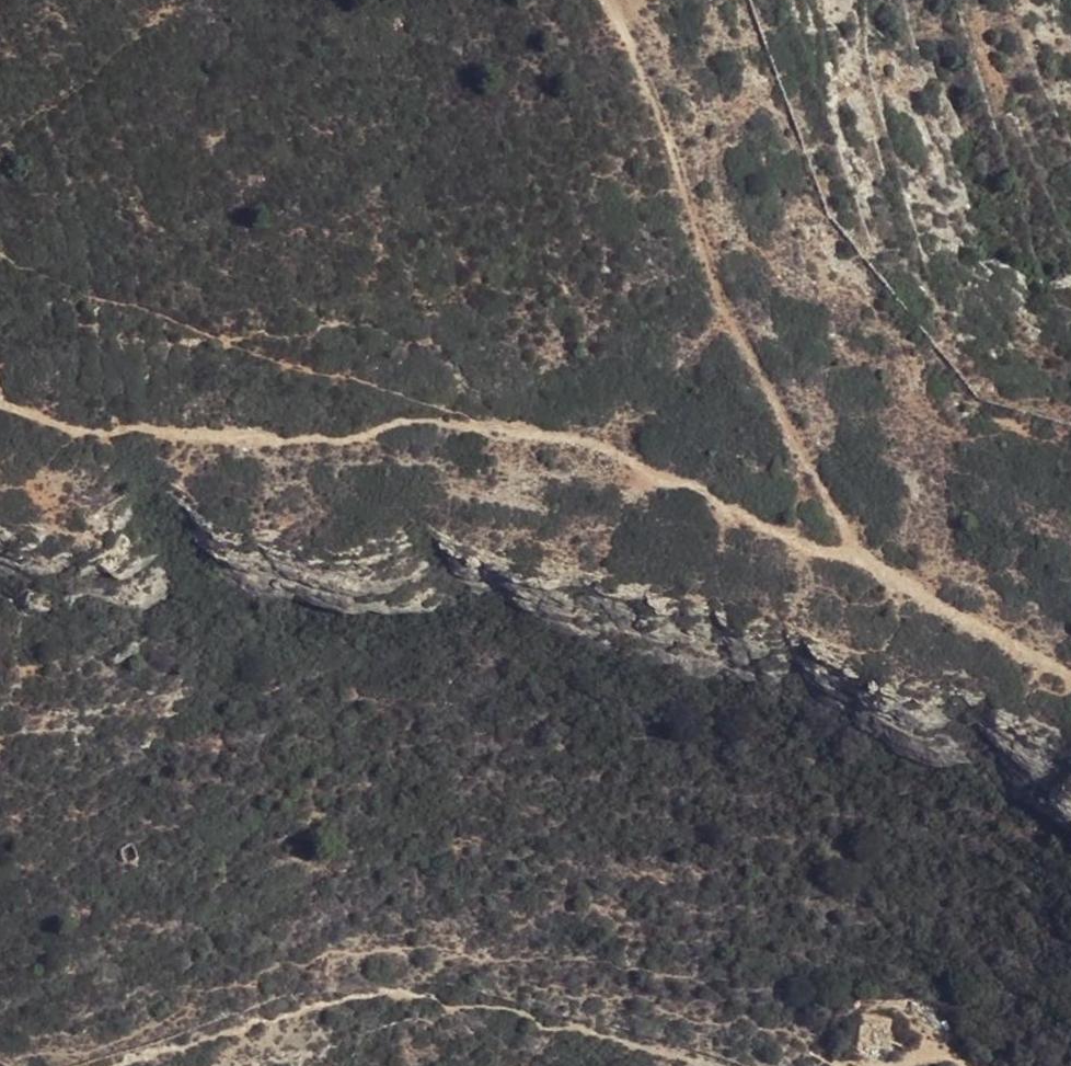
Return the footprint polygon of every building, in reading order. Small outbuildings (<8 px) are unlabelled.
[(891,1017),(859,1014),(855,1050),(886,1054),(891,1017)]
